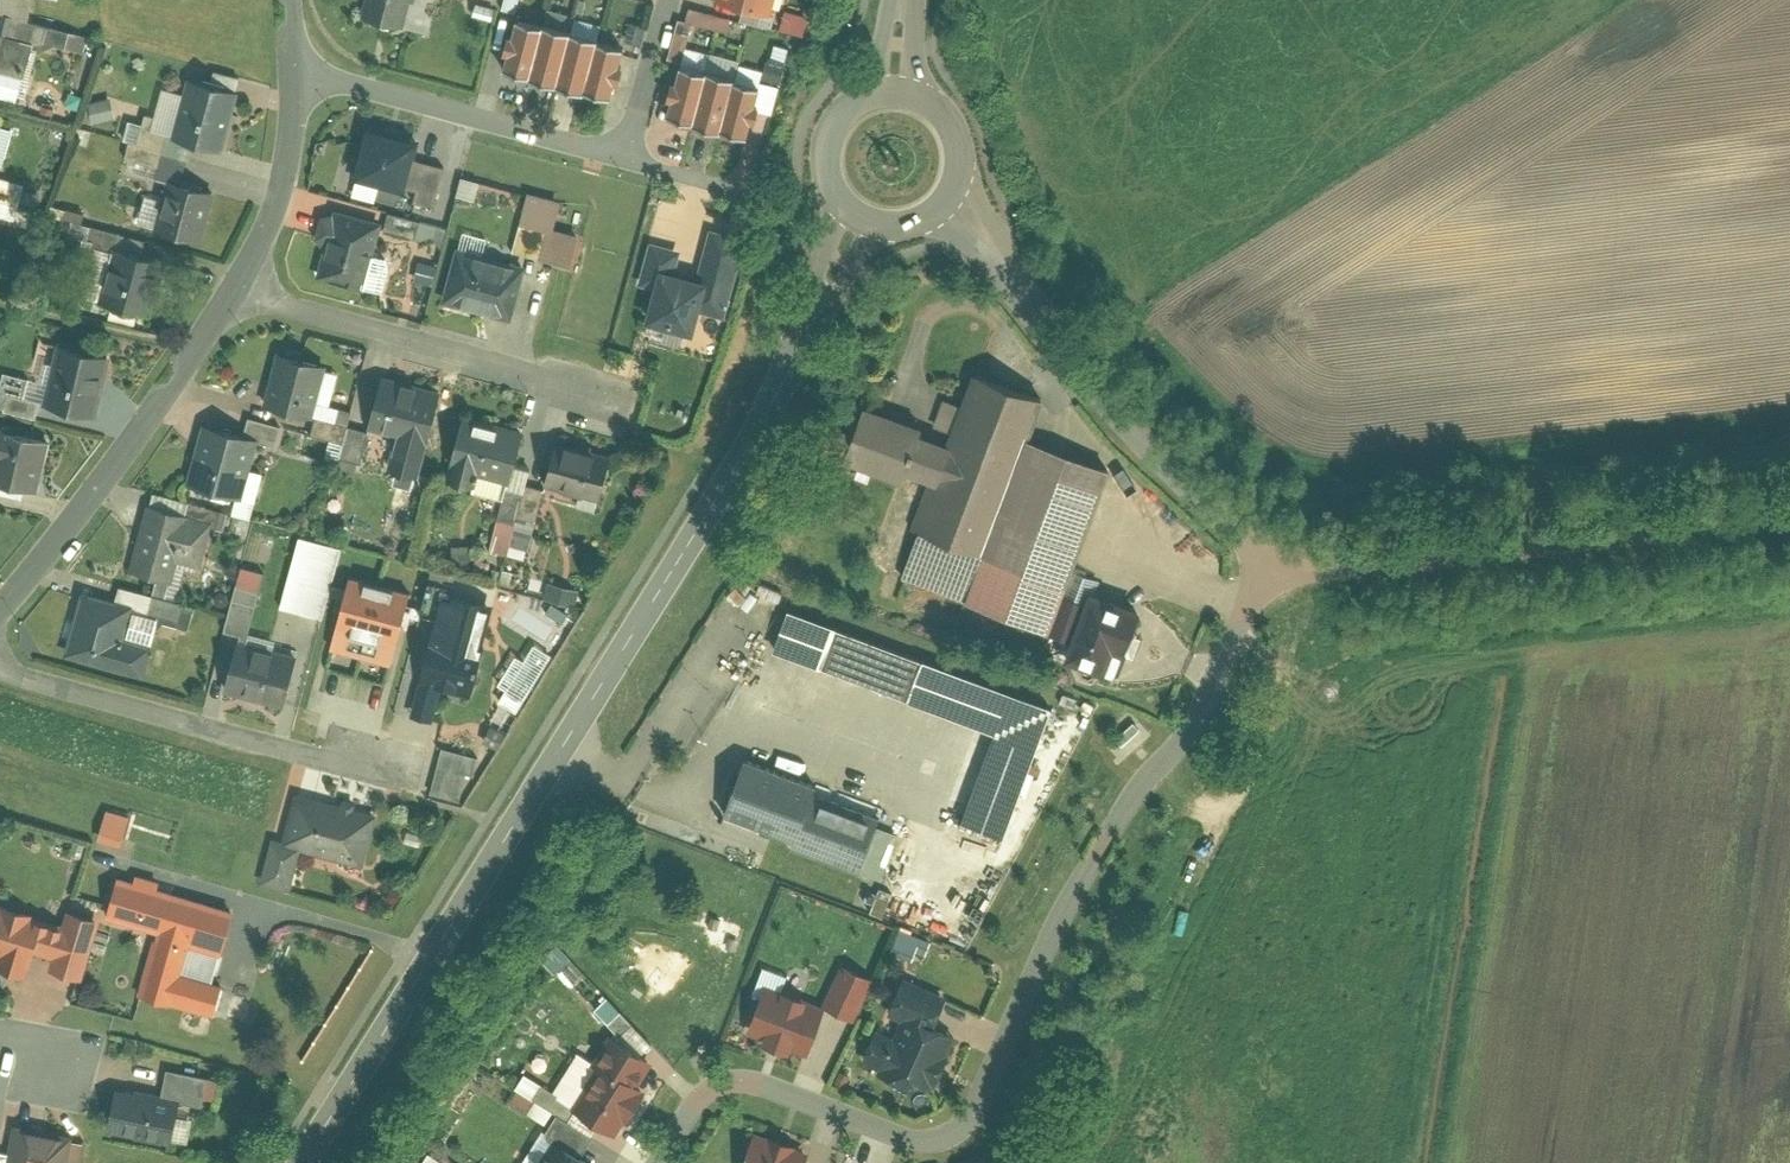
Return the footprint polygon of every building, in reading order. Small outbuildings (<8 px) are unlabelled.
[(416,27),(424,0),(371,0),(367,13),(416,27)] [(517,0),(501,0),(500,5),(514,9),(517,0)] [(769,13),(772,0),(724,0),(769,13)] [(503,65),(610,97),(625,47),(518,15),(503,65)] [(12,30),(0,27),(0,76),(12,30)] [(766,50),(761,79),(778,82),(783,54),(766,50)] [(670,117),(748,140),(764,85),(686,62),(670,117)] [(179,136),(229,147),(242,87),(193,76),(179,136)] [(157,162),(162,133),(148,131),(150,116),(142,114),(141,122),(128,120),(122,157),(157,162)] [(375,127),(359,178),(402,191),(417,139),(375,127)] [(165,230),(206,239),(218,185),(177,176),(165,230)] [(526,194),(509,251),(574,271),(583,238),(549,228),(556,203),(526,194)] [(319,270),(368,285),(387,221),(338,207),(319,270)] [(444,239),(445,227),(419,224),(417,236),(444,239)] [(108,302),(151,312),(164,256),(120,246),(108,302)] [(447,297),(516,317),(530,269),(462,249),(447,297)] [(645,320),(700,336),(719,275),(663,258),(645,320)] [(51,402),(101,413),(115,354),(64,342),(51,402)] [(290,357),(276,404),(312,415),(326,368),(290,357)] [(896,579),(971,605),(1028,442),(1045,396),(970,370),(951,424),(928,490),(896,579)] [(373,417),(436,436),(448,395),(385,376),(373,417)] [(848,461),(928,490),(951,424),(871,396),(848,461)] [(458,463),(513,479),(529,426),(474,410),(458,463)] [(276,443),(281,426),(247,416),(242,433),(276,443)] [(45,487),(56,437),(4,425),(0,442),(0,477),(45,487)] [(209,430),(192,486),(238,500),(254,444),(209,430)] [(542,484),(604,502),(618,455),(556,437),(542,484)] [(971,605),(1053,634),(1111,472),(1028,442),(971,605)] [(155,506),(134,575),(172,587),(193,517),(155,506)] [(339,555),(298,545),(282,609),(324,619),(339,555)] [(267,581),(241,575),(226,636),(242,640),(252,643),(267,581)] [(337,649),(393,666),(415,593),(358,576),(337,649)] [(72,654),(147,676),(156,644),(127,636),(136,609),(90,595),(72,654)] [(422,682),(465,694),(488,612),(445,600),(422,682)] [(1062,656),(1122,677),(1142,621),(1082,600),(1062,656)] [(996,835),(1043,698),(780,610),(766,650),(986,724),(954,820),(996,835)] [(252,643),(242,640),(229,693),(293,709),(306,655),(252,643)] [(324,666),(360,674),(364,658),(328,650),(324,666)] [(1131,719),(1112,740),(1130,755),(1148,734),(1131,719)] [(436,749),(432,795),(463,798),(465,770),(475,771),(477,752),(436,749)] [(725,816),(888,875),(909,816),(747,757),(725,816)] [(285,843),(365,862),(375,818),(296,799),(285,843)] [(117,844),(127,814),(104,806),(94,836),(117,844)] [(226,944),(234,909),(120,883),(112,919),(157,929),(191,936),(226,944)] [(78,974),(94,921),(70,914),(65,930),(0,910),(0,950),(5,952),(1,966),(26,973),(34,947),(59,954),(55,967),(78,974)] [(919,959),(928,937),(898,925),(889,947),(919,959)] [(191,936),(157,929),(144,989),(177,996),(183,972),(191,936)] [(831,1000),(860,1012),(875,975),(845,963),(831,1000)] [(183,972),(177,996),(251,1012),(256,989),(183,972)] [(931,1024),(943,989),(899,975),(881,1029),(869,1025),(857,1063),(930,1088),(949,1030),(931,1024)] [(741,1032),(804,1058),(821,1018),(758,992),(741,1032)] [(572,1110),(612,1135),(655,1065),(615,1040),(572,1110)] [(112,1127),(170,1138),(178,1101),(120,1089),(112,1127)] [(72,1138),(18,1127),(11,1162),(67,1162),(72,1138)] [(756,1130),(745,1162),(809,1162),(814,1149),(756,1130)] [(547,1136),(531,1162),(592,1162),(547,1136)] [(419,1162),(445,1162),(427,1151),(419,1162)]
